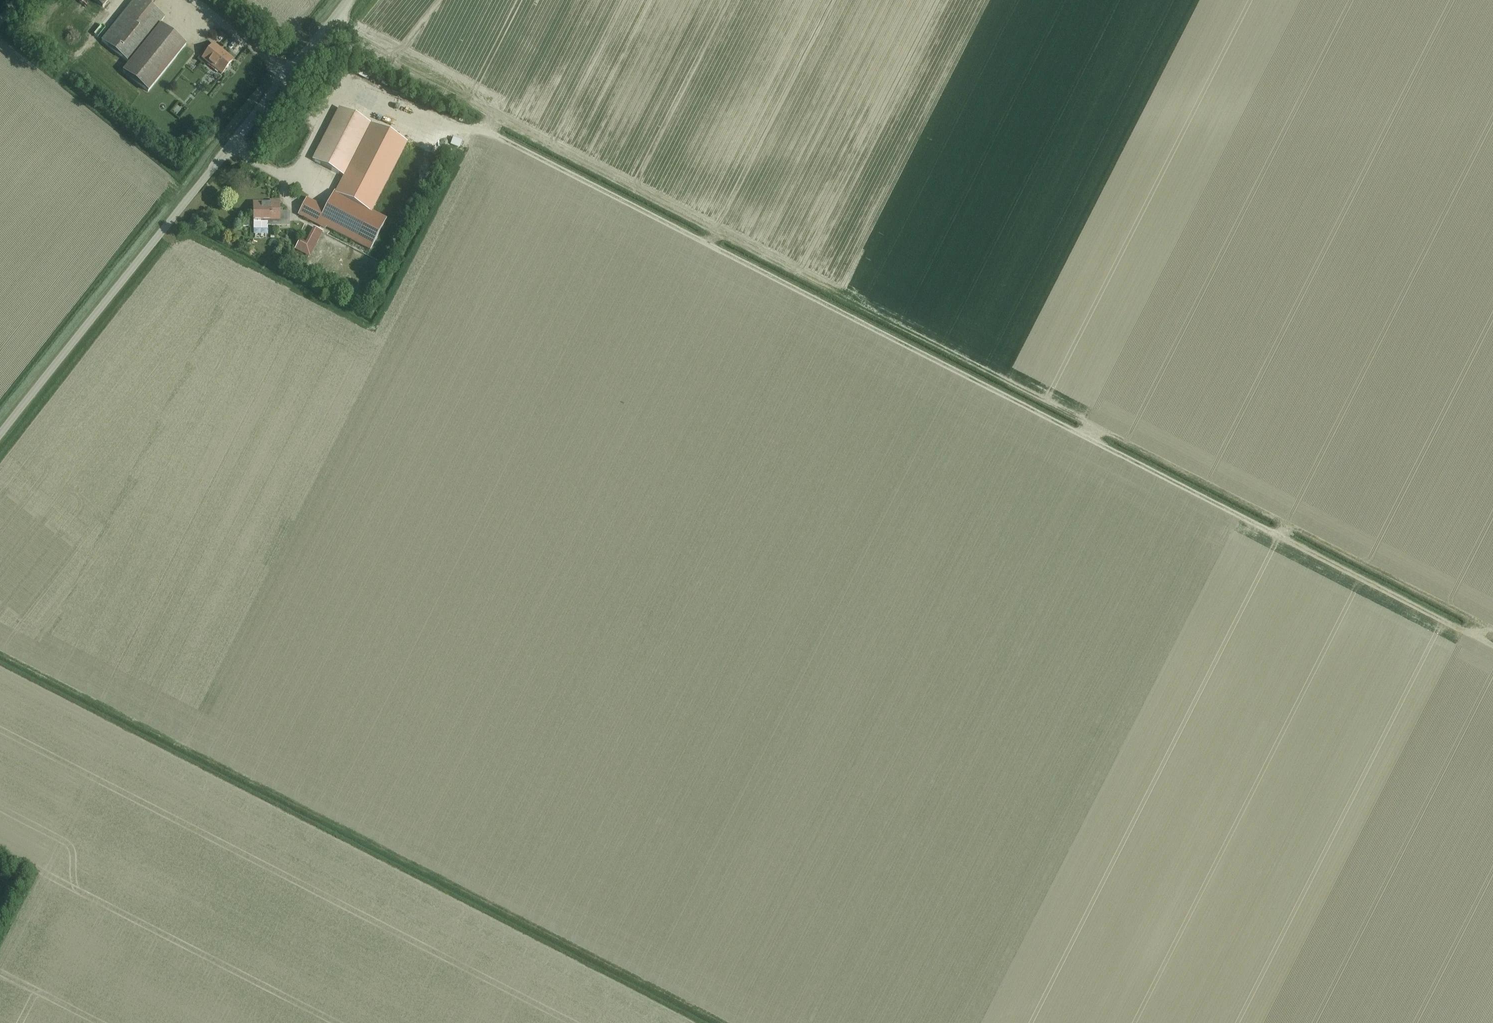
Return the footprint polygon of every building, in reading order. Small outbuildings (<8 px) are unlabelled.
[(144,0),(134,0),(101,41),(128,62),(159,23),(165,17),(144,0)] [(185,44),(159,23),(128,62),(121,70),(148,91),(185,44)] [(221,73),(233,59),(214,44),(202,58),(221,73)] [(313,160),(344,176),(371,124),(340,108),(313,160)] [(371,124),(344,176),(335,194),(371,212),(407,143),(371,124)] [(334,193),(325,209),(319,221),(326,225),(370,248),(385,220),(371,212),(335,194),(334,193)] [(325,228),(326,225),(319,221),(325,209),(307,199),(299,214),(325,228)] [(253,220),(253,228),(267,228),(267,222),(279,222),(279,201),(270,201),(270,203),(253,203),(253,220)] [(321,231),(315,228),(306,246),(299,242),(296,248),(309,255),(321,231)]
